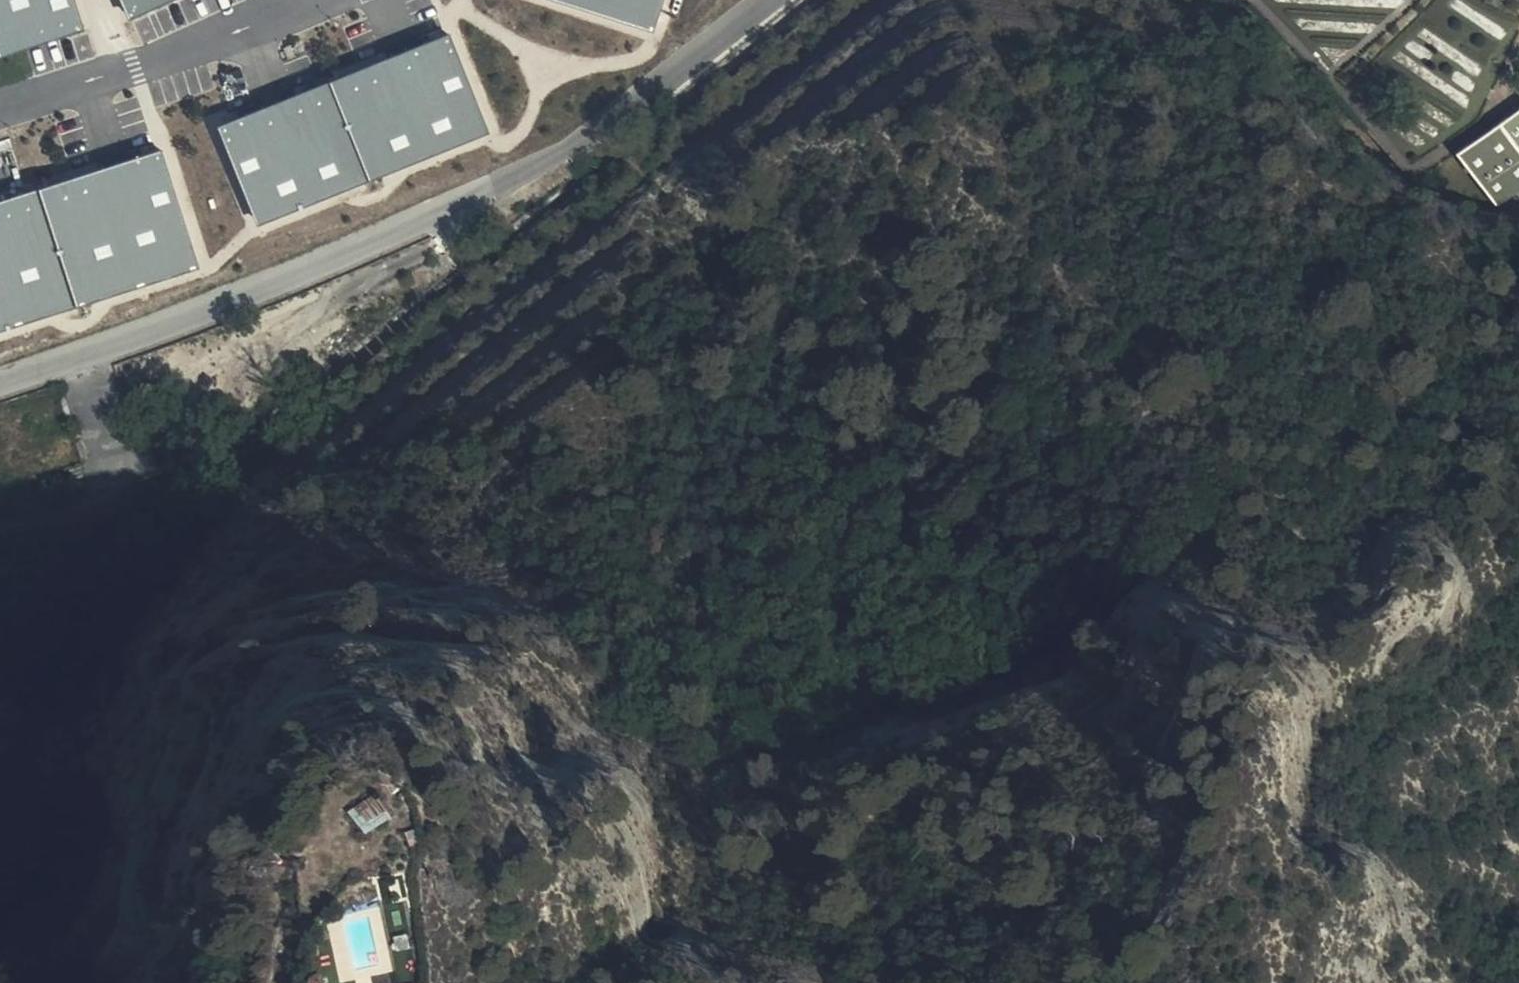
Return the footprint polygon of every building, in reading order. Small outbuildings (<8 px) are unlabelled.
[(86,31),(77,0),(0,0),(0,57),(86,31)] [(130,20),(176,0),(121,0),(130,20)] [(661,31),(670,0),(560,0),(661,31)] [(454,35),(221,130),(260,223),(493,128),(454,35)] [(1505,128),(1518,145),(1518,115),(1505,128)] [(0,205),(0,329),(207,263),(170,150),(0,205)] [(355,805),(369,827),(396,811),(382,788),(355,805)] [(368,889),(412,880),(410,872),(377,882),(368,887),(368,889)] [(403,982),(411,982),(420,982),(420,967),(373,966),(373,982),(403,982)]
